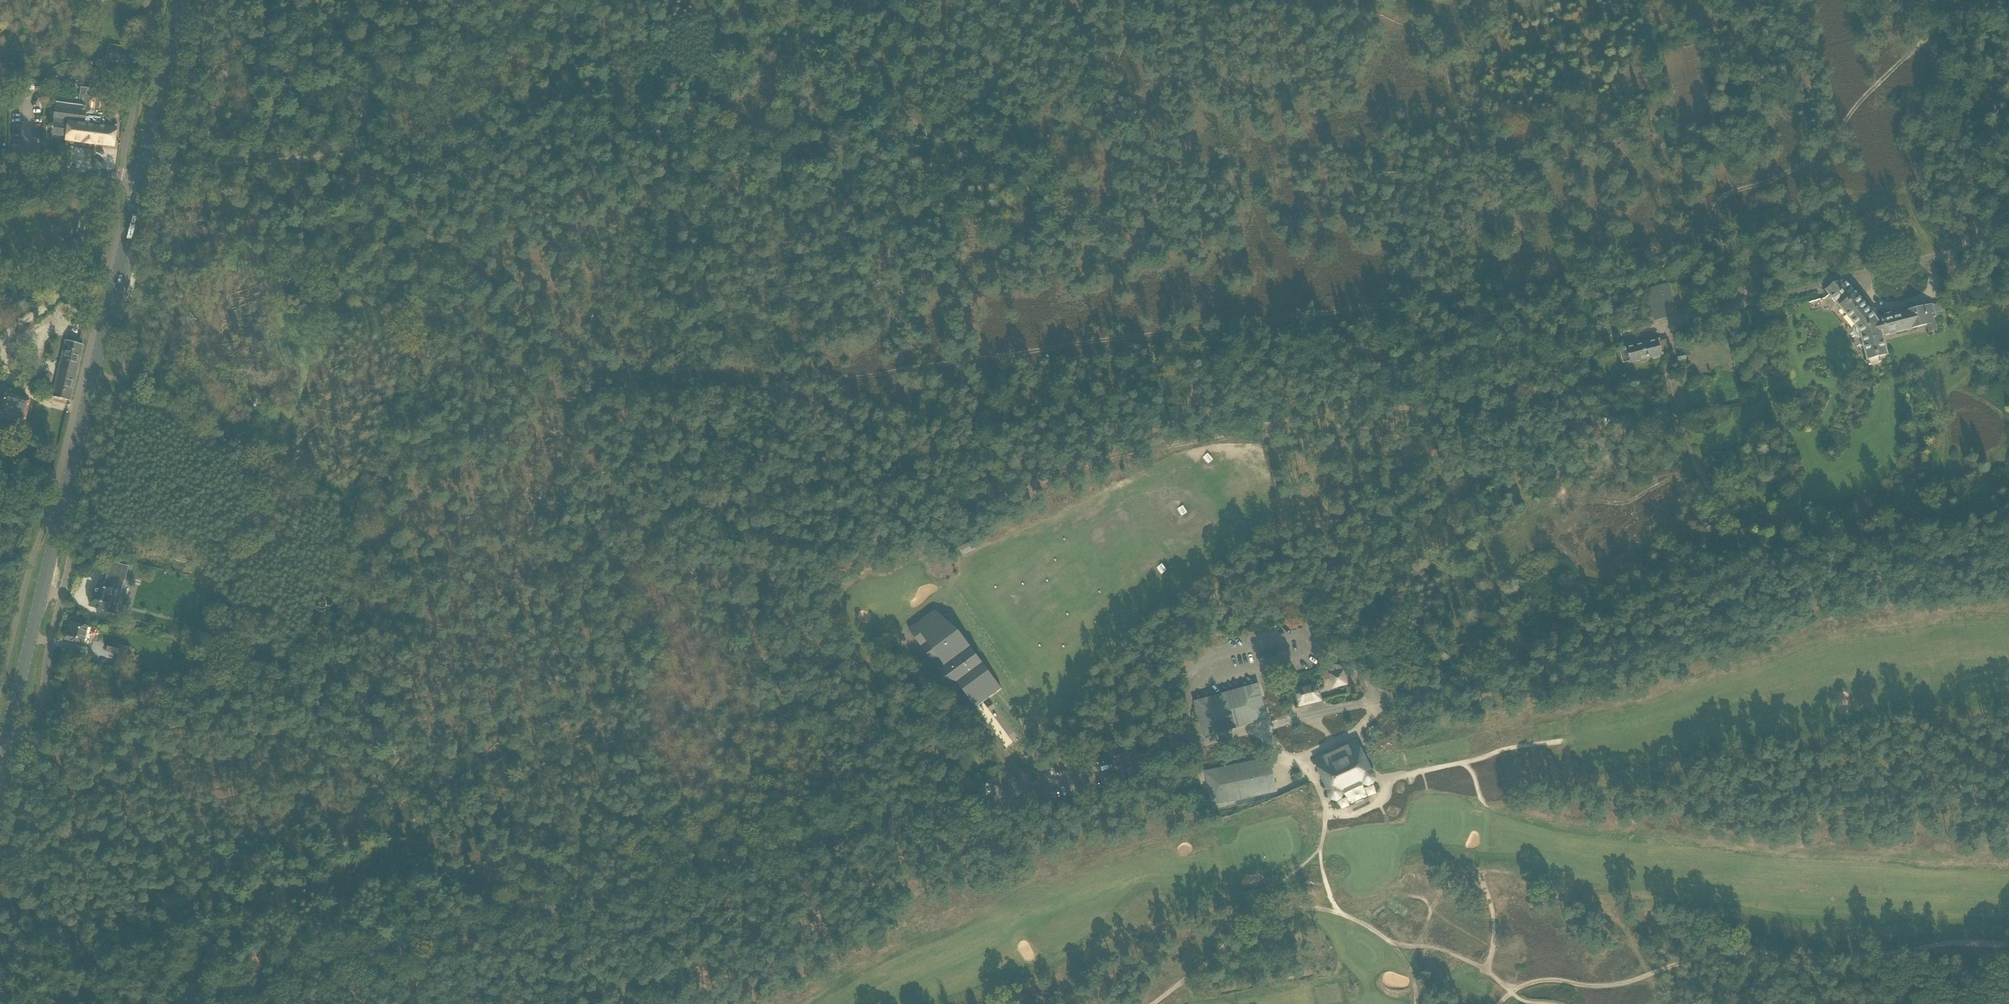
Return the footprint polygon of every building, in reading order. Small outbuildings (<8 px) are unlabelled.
[(92,69),(89,82),(97,84),(100,71),(92,69)] [(106,90),(97,89),(81,87),(79,101),(86,102),(86,106),(83,105),(82,111),(55,107),(54,118),(53,118),(53,122),(53,126),(52,126),(51,132),(52,132),(52,134),(66,136),(66,139),(83,141),(82,143),(94,144),(94,143),(114,145),(116,128),(102,127),(104,116),(97,115),(98,110),(96,110),(96,106),(104,107),(106,90)] [(110,103),(109,111),(122,113),(123,105),(110,103)] [(1887,335),(1882,317),(1875,319),(1875,318),(1866,308),(1844,281),(1834,283),(1826,290),(1833,297),(1857,326),(1856,327),(1856,328),(1855,329),(1855,330),(1855,331),(1856,332),(1856,333),(1857,334),(1858,335),(1859,336),(1860,336),(1861,336),(1862,336),(1869,364),(1881,361),(1879,356),(1887,354),(1882,336),(1887,335)] [(1654,316),(1654,319),(1676,313),(1675,310),(1668,284),(1647,290),(1654,316)] [(1887,335),(1927,324),(1926,319),(1933,317),(1936,317),(1935,313),(1942,311),(1940,304),(1933,305),(1933,304),(1882,317),(1887,335)] [(27,334),(20,344),(25,348),(32,337),(27,334)] [(65,340),(59,369),(76,373),(83,345),(65,340)] [(1662,353),(1661,350),(1659,340),(1626,348),(1627,350),(1621,352),(1623,362),(1629,361),(1630,362),(1662,353)] [(52,381),(54,375),(42,369),(39,375),(47,380),(48,379),(52,381)] [(76,373),(59,369),(52,397),(70,401),(76,373)] [(29,384),(35,386),(39,373),(32,372),(29,384)] [(0,417),(0,428),(2,429),(3,429),(5,428),(7,428),(7,429),(9,429),(27,433),(29,424),(23,422),(28,402),(16,398),(17,392),(11,391),(11,390),(10,390),(8,390),(1,417),(0,417)] [(965,555),(976,550),(972,541),(961,546),(965,555)] [(113,585),(108,584),(98,581),(95,594),(93,593),(90,606),(108,610),(108,611),(115,613),(118,602),(113,601),(114,599),(111,598),(112,598),(110,597),(113,585)] [(935,610),(909,629),(909,630),(910,629),(946,677),(952,673),(958,681),(976,705),(975,706),(975,707),(1001,688),(1001,687),(1000,688),(976,655),(964,651),(934,611),(936,610),(935,610)] [(87,626),(82,625),(72,622),(69,633),(66,632),(64,640),(74,642),(83,645),(85,638),(89,639),(90,635),(86,634),(87,626)] [(120,645),(108,642),(106,651),(118,654),(120,645)] [(1333,682),(1345,680),(1343,672),(1331,674),(1333,682)] [(1295,690),(1298,702),(1320,697),(1317,684),(1295,690)] [(1266,718),(1257,685),(1196,702),(1205,735),(1204,731),(1265,714),(1266,718)] [(1324,756),(1315,760),(1320,770),(1327,786),(1329,788),(1328,793),(1331,797),(1336,798),(1338,804),(1347,806),(1354,803),(1356,808),(1366,804),(1364,799),(1371,795),(1375,787),(1372,781),(1374,777),(1373,772),(1369,769),(1367,764),(1362,753),(1356,741),(1347,745),(1348,746),(1342,749),(1341,748),(1330,753),(1330,754),(1324,757),(1324,756)] [(1269,759),(1206,772),(1208,782),(1213,804),(1238,798),(1276,790),(1269,759)] [(1242,876),(1243,884),(1263,881),(1262,874),(1242,876)]
